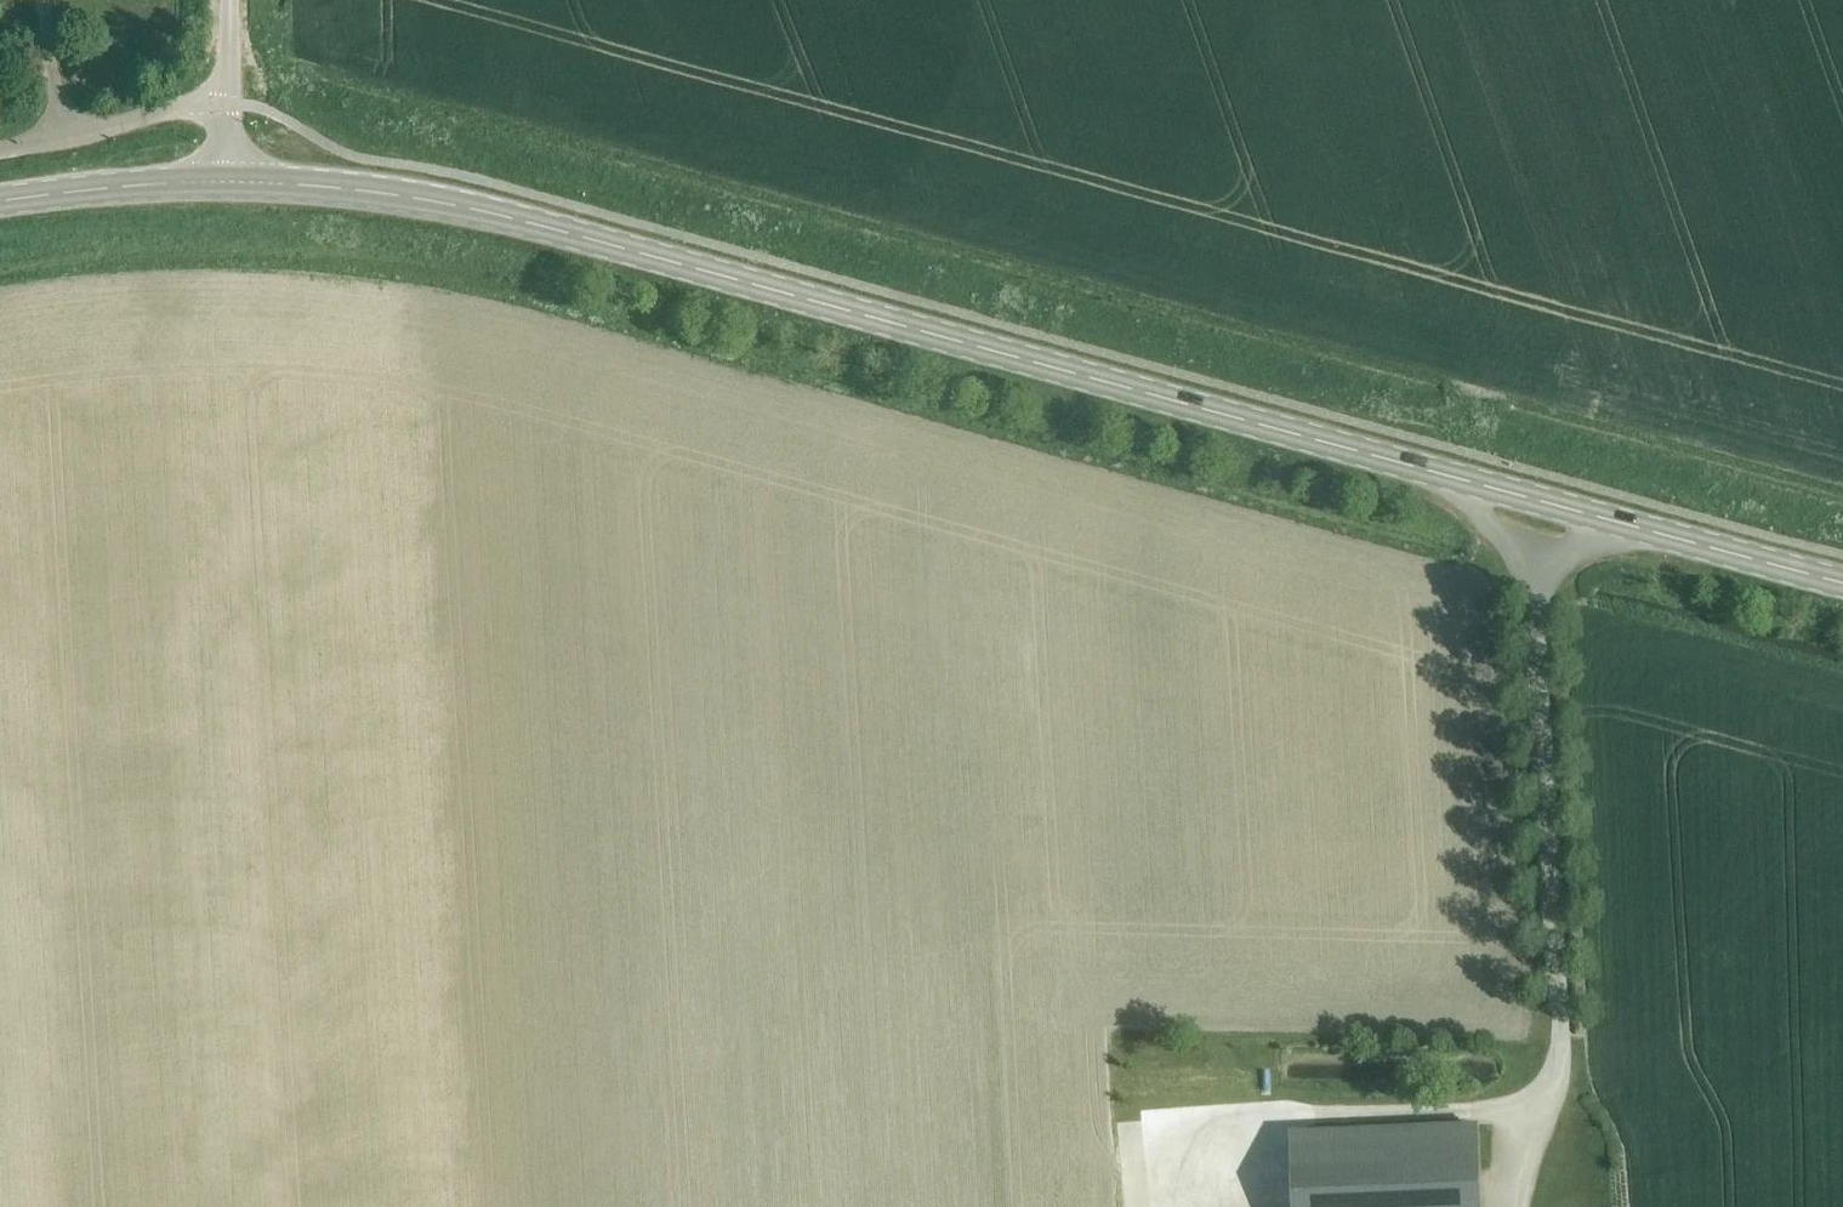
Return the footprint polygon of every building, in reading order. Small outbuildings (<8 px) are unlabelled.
[(1473,1129),(1288,1137),(1291,1206),(1477,1206),(1473,1129)]
